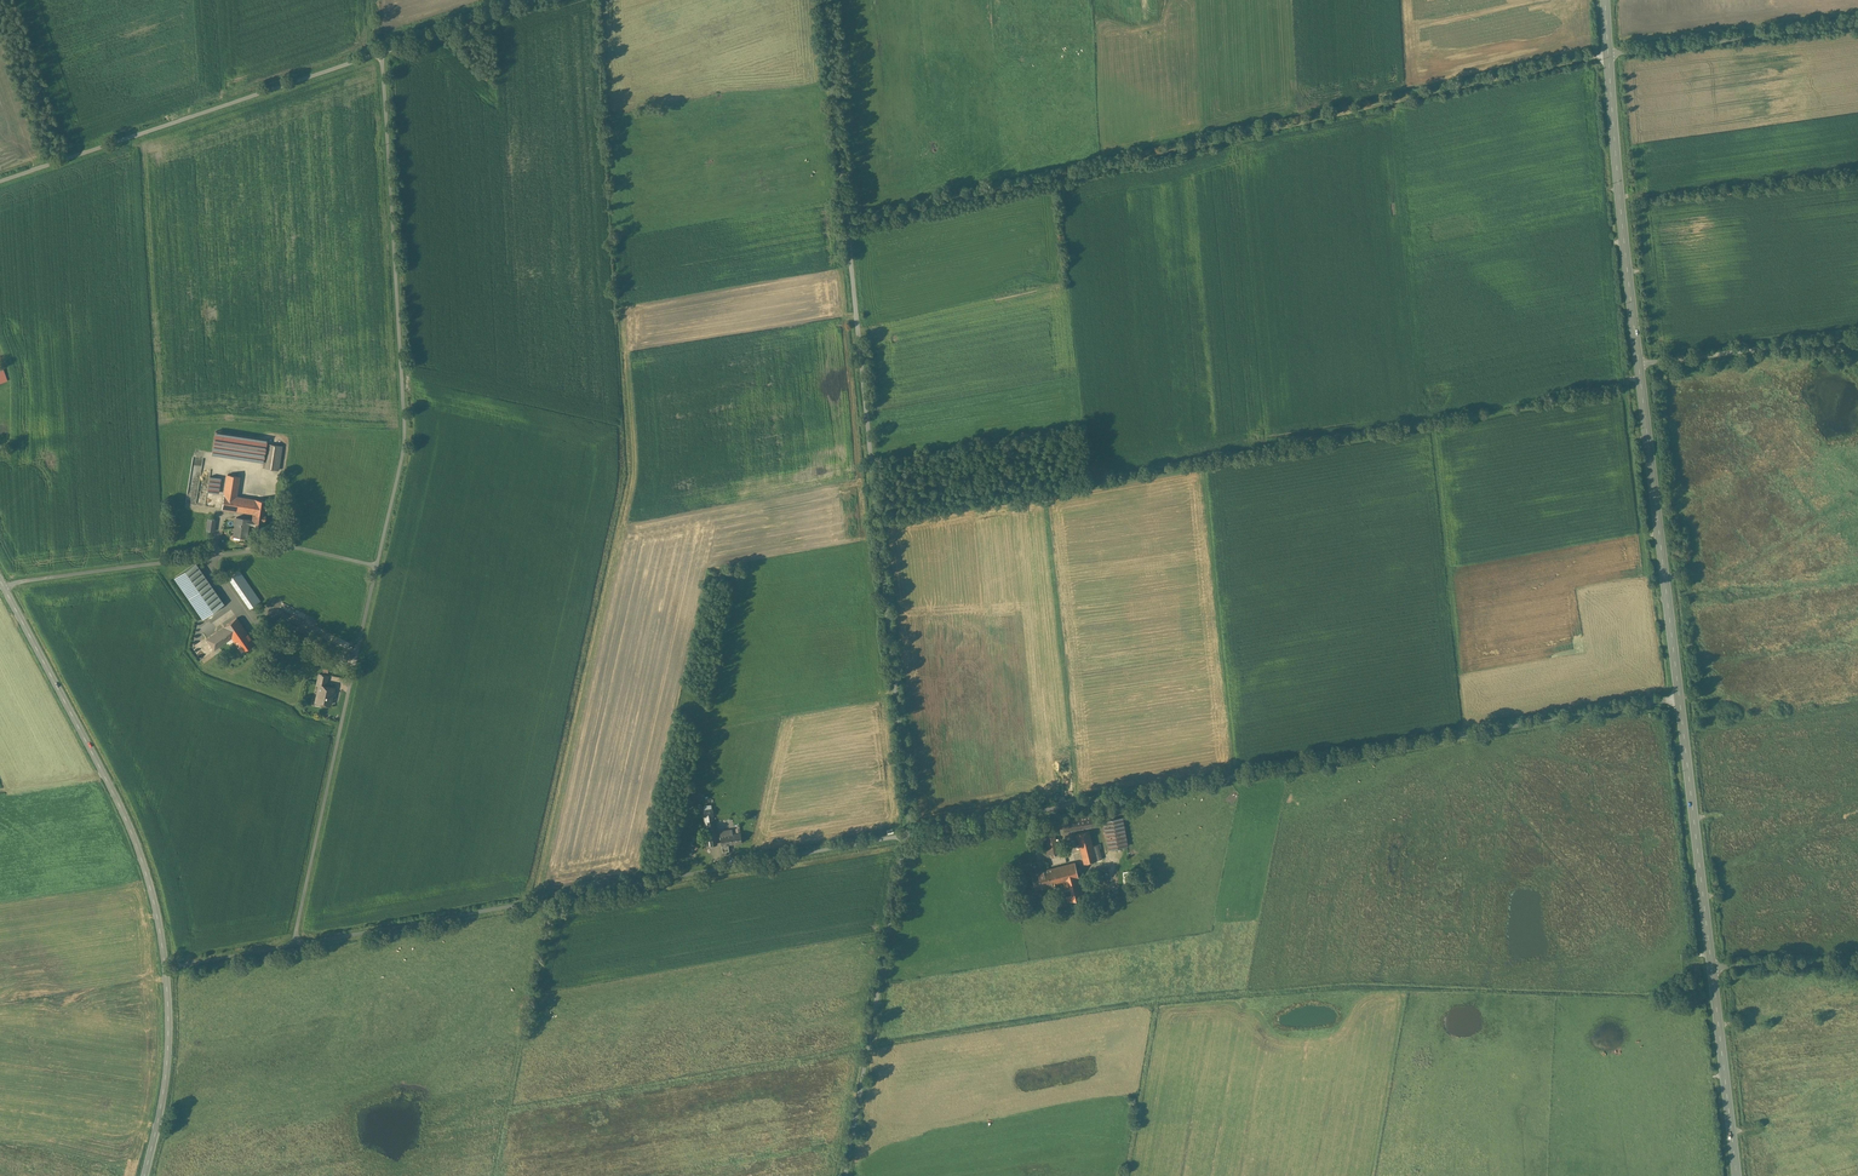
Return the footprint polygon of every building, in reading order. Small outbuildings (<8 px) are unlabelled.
[(267,444),(267,439),(265,439),(215,431),(212,454),(264,462),(263,468),(278,470),(282,446),(267,444)] [(222,509),(253,514),(252,520),(251,524),(251,525),(264,527),(268,501),(255,499),(255,500),(236,497),(239,476),(227,474),(222,509)] [(249,519),(236,517),(233,536),(246,537),(248,524),(251,524),(252,520),(249,519)] [(215,520),(208,519),(206,530),(214,531),(215,520)] [(203,618),(223,604),(195,563),(175,578),(203,618)] [(239,571),(229,578),(250,608),(260,601),(239,571)] [(232,638),(244,629),(236,618),(216,632),(211,624),(201,631),(214,650),(232,638)] [(244,629),(232,638),(241,652),(254,643),(244,629)] [(316,684),(319,685),(325,686),(328,676),(319,674),(316,684)] [(315,701),(320,702),(321,704),(323,704),(325,703),(330,704),(331,697),(332,697),(333,692),(333,688),(325,686),(319,685),(315,701)] [(1122,817),(1104,821),(1109,849),(1127,846),(1122,817)] [(709,837),(710,845),(717,844),(714,822),(712,822),(707,823),(709,837)] [(732,830),(720,831),(723,851),(729,850),(728,845),(742,843),(740,833),(733,834),(732,830)] [(1089,831),(1077,834),(1084,863),(1102,859),(1098,844),(1093,845),(1089,831)] [(1075,862),(1033,873),(1037,888),(1052,884),(1055,894),(1066,891),(1068,900),(1084,896),(1075,862)]
